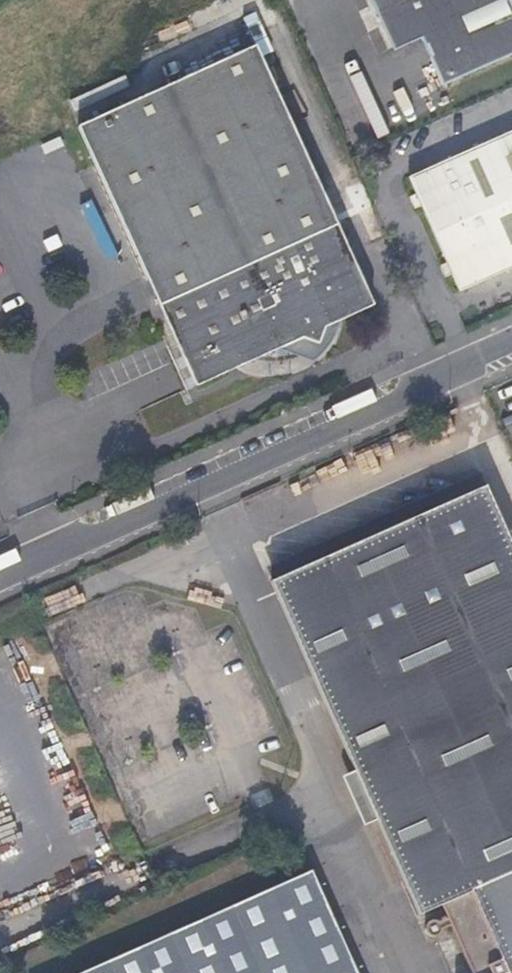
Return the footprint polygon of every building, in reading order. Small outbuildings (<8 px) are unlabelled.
[(402,47),(421,92),(511,51),(511,0),(350,0),(374,59),(402,47)] [(187,392),(293,343),(309,348),(315,332),(364,309),(245,48),(69,131),(187,392)] [(490,138),(398,179),(425,238),(511,199),(511,128),(490,138)] [(425,238),(450,293),(511,264),(511,199),(425,238)] [(276,628),(446,687),(440,689),(451,712),(458,709),(511,827),(511,579),(474,493),(451,504),(420,499),(421,517),(412,521),(382,515),(382,535),(376,537),(345,532),(344,551),(339,553),(309,548),(309,568),(303,571),(272,567),(271,585),(259,591),(276,628)] [(276,628),(407,924),(430,914),(436,928),(428,931),(426,930),(423,929),(421,929),(418,930),(415,932),(414,934),(414,938),(414,941),(415,943),(418,945),(420,946),(423,946),(425,945),(428,944),(429,942),(431,939),(439,934),(456,972),(511,972),(511,827),(458,709),(451,712),(440,689),(446,687),(276,628)] [(305,875),(76,972),(348,972),(305,875)]
